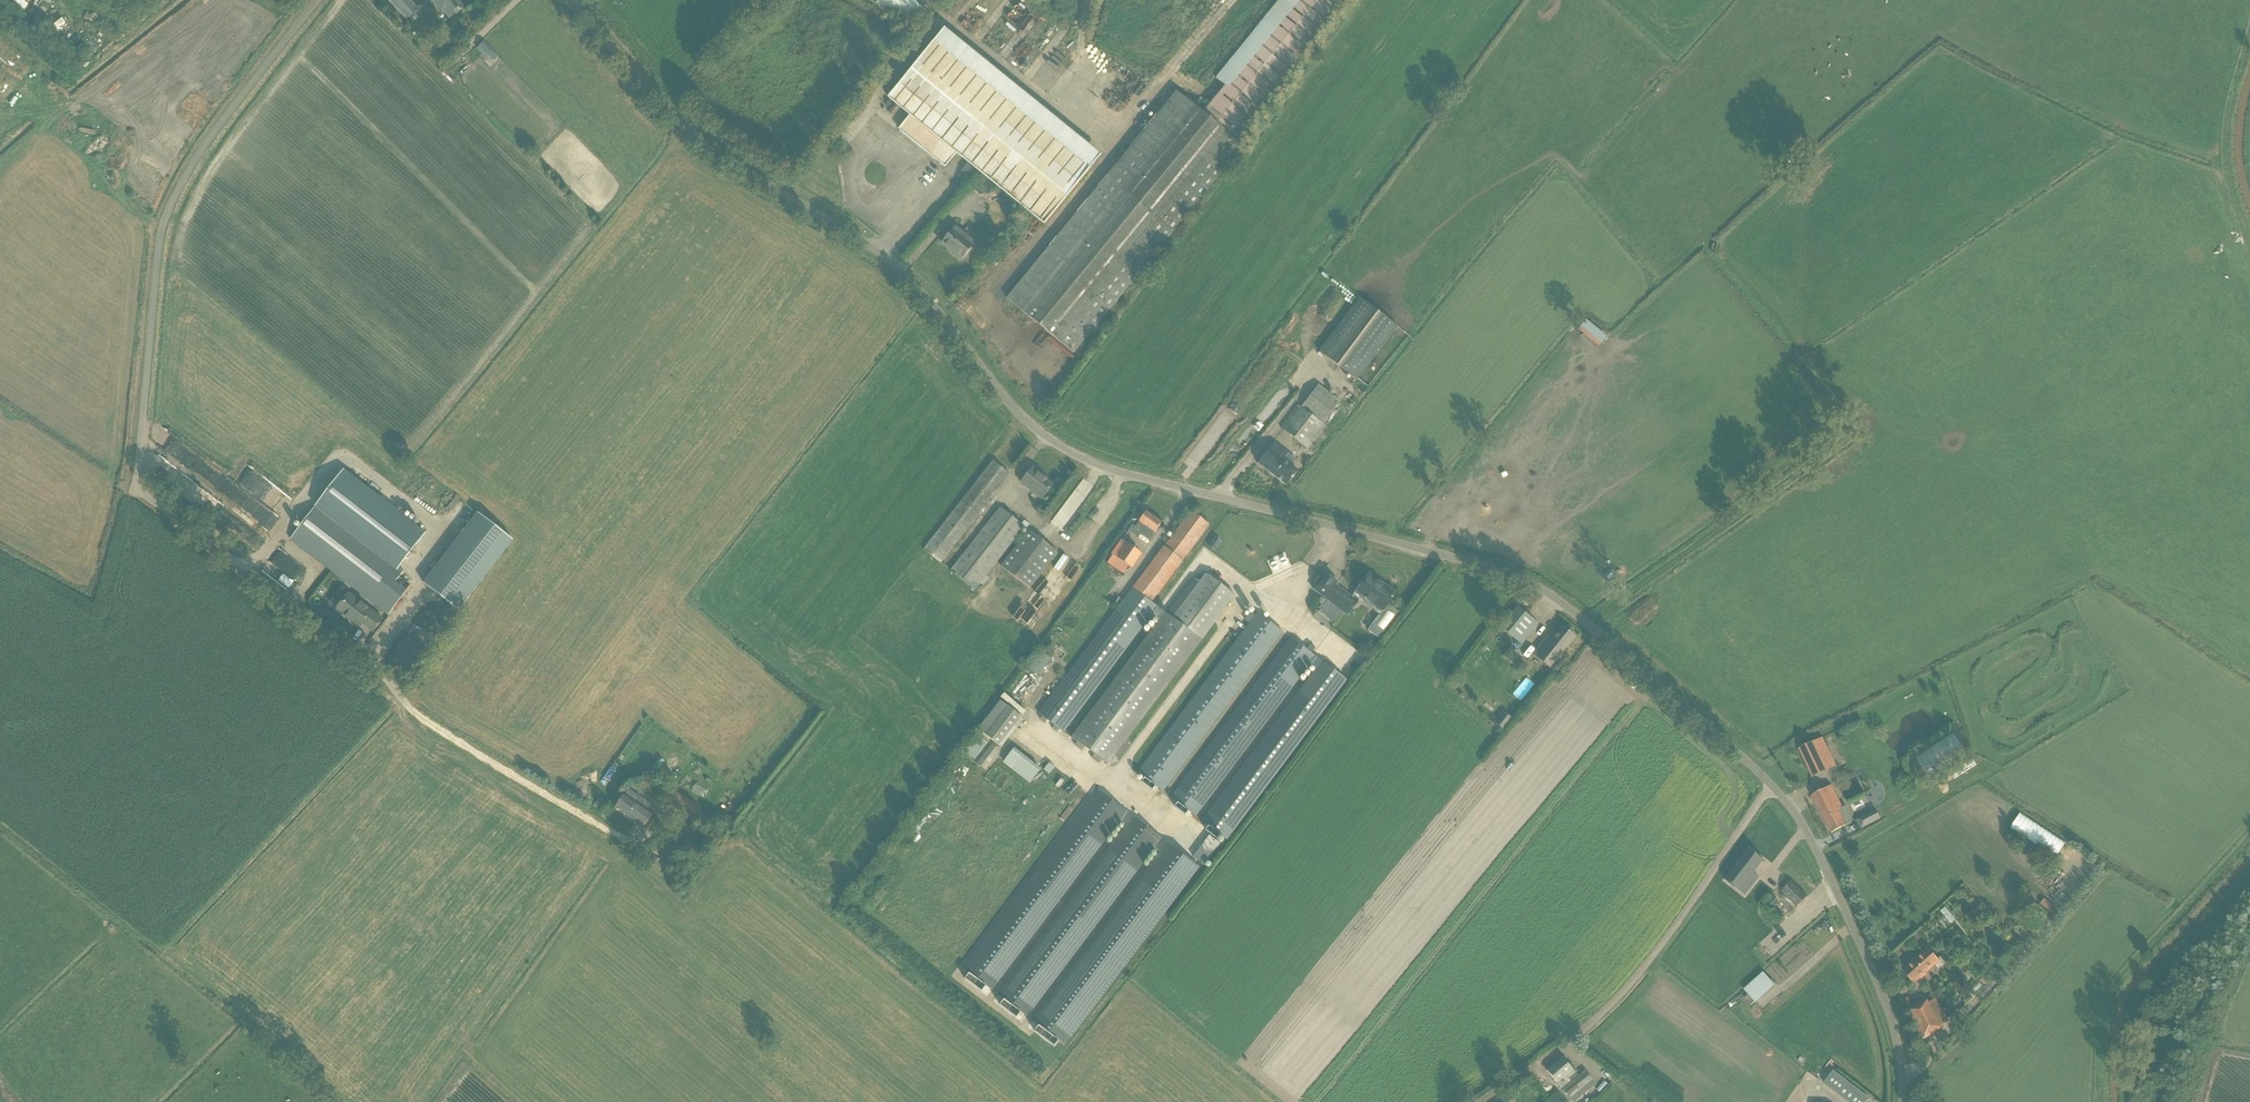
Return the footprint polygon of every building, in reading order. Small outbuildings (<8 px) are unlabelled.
[(419,9),(410,0),(389,0),(407,20),(419,9)] [(463,6),(457,0),(433,0),(450,18),(463,6)] [(1225,85),(1204,112),(1242,144),(1355,0),(1278,0),(1216,78),(1225,85)] [(61,30),(74,24),(71,18),(58,24),(61,30)] [(1090,169),(1101,155),(944,28),(933,42),(888,97),(910,115),(899,129),(945,166),(956,153),(1044,225),(1090,169)] [(1040,40),(1036,45),(1044,51),(1048,46),(1040,40)] [(493,61),(499,56),(484,41),(476,49),(486,59),(489,56),(493,61)] [(1065,51),(1061,56),(1068,62),(1073,57),(1065,51)] [(453,69),(450,72),(456,79),(459,75),(453,69)] [(1176,92),(1014,290),(1007,299),(1074,354),(1243,147),(1176,92)] [(981,196),(990,185),(980,177),(971,188),(981,196)] [(955,228),(942,243),(950,250),(951,250),(954,252),(953,254),(960,260),(974,243),(955,228)] [(1319,352),(1357,381),(1397,327),(1359,297),(1319,352)] [(1606,337),(1585,320),(1577,329),(1598,347),(1606,337)] [(1301,407),(1298,405),(1280,427),(1311,451),(1315,446),(1312,444),(1325,426),(1322,424),(1340,401),(1318,385),(1301,407)] [(1287,486),(1293,477),(1298,471),(1291,465),(1295,459),(1274,443),(1265,454),(1258,463),(1287,486)] [(941,563),(1003,483),(1010,474),(993,461),(924,550),(941,563)] [(1042,500),(1046,493),(1053,485),(1041,475),(1042,474),(1033,468),(1021,483),(1042,500)] [(344,469),(315,507),(316,508),(397,570),(399,568),(426,533),(344,469)] [(208,502),(218,512),(227,504),(218,494),(208,502)] [(1085,494),(1059,518),(1068,528),(1095,504),(1085,494)] [(1104,516),(1113,505),(1107,501),(1099,512),(1104,516)] [(1025,527),(1000,507),(950,571),(978,592),(989,578),(986,576),(1025,527)] [(316,508),(291,540),(328,569),(388,615),(411,586),(399,577),(403,571),(402,570),(399,568),(397,570),(316,508)] [(1191,511),(1185,520),(1133,588),(1151,602),(1209,524),(1191,511)] [(1146,512),(1140,521),(1135,528),(1133,526),(1130,530),(1138,536),(1140,533),(1150,540),(1155,532),(1162,522),(1146,512)] [(477,513),(423,583),(459,611),(513,540),(477,513)] [(1058,553),(1029,530),(1000,567),(1029,589),(1058,553)] [(1128,566),(1131,568),(1141,554),(1122,540),(1112,555),(1107,562),(1123,573),(1128,566)] [(1374,606),(1375,605),(1383,611),(1396,594),(1383,584),(1382,586),(1379,583),(1379,582),(1369,574),(1352,597),(1346,593),(1346,594),(1345,596),(1334,588),(1338,582),(1325,573),(1313,588),(1342,610),(1346,605),(1352,610),(1360,599),(1363,601),(1364,599),(1374,606)] [(1037,713),(1041,716),(1039,719),(1045,723),(1047,720),(1054,726),(1052,728),(1057,732),(1059,729),(1062,732),(1151,614),(1159,621),(1071,738),(1077,741),(1074,744),(1082,750),(1084,747),(1094,754),(1091,758),(1099,763),(1101,760),(1107,764),(1235,595),(1206,574),(1199,583),(1173,618),(1157,606),(1151,602),(1133,588),(1044,704),(1037,713)] [(383,620),(349,593),(337,609),(360,627),(363,624),(374,632),(383,620)] [(1388,605),(1382,613),(1381,613),(1367,630),(1380,640),(1400,614),(1388,605)] [(1502,634),(1504,631),(1521,645),(1531,632),(1538,624),(1517,606),(1510,615),(1497,630),(1502,634)] [(1137,773),(1144,778),(1141,782),(1151,789),(1154,786),(1162,791),(1276,640),(1282,631),(1258,613),(1256,616),(1253,614),(1251,616),(1248,614),(1244,619),(1250,624),(1137,773)] [(1549,668),(1568,645),(1575,636),(1562,626),(1553,638),(1549,635),(1542,643),(1533,654),(1549,668)] [(409,633),(394,654),(411,667),(427,647),(409,633)] [(1170,798),(1177,803),(1174,807),(1185,815),(1188,811),(1195,816),(1309,664),(1316,669),(1202,821),(1209,827),(1206,830),(1216,838),(1219,834),(1226,840),(1346,679),(1312,653),(1315,648),(1310,644),(1306,649),(1291,638),(1285,646),(1170,798)] [(1517,659),(1523,650),(1516,646),(1511,655),(1517,659)] [(1051,659),(1039,649),(1025,666),(1037,676),(1051,659)] [(1524,654),(1518,658),(1523,664),(1528,660),(1524,654)] [(1520,684),(1511,695),(1521,704),(1530,693),(1520,684)] [(979,728),(1001,746),(1023,719),(1000,701),(979,728)] [(1506,713),(1497,725),(1504,731),(1513,719),(1506,713)] [(1954,734),(1917,758),(1927,773),(1964,749),(1954,734)] [(1813,777),(1823,772),(1836,766),(1822,738),(1809,744),(1799,749),(1813,777)] [(1017,753),(1020,761),(1030,757),(1027,749),(1017,753)] [(979,753),(973,761),(981,767),(987,759),(979,753)] [(1065,756),(1062,761),(1086,777),(1089,773),(1065,756)] [(1831,832),(1841,827),(1846,825),(1846,824),(1854,820),(1846,806),(1843,808),(1831,785),(1822,790),(1812,795),(1831,832)] [(1025,886),(963,968),(992,990),(1059,901),(1119,822),(1125,826),(1065,905),(997,994),(1027,1017),(1095,927),(1103,916),(1162,839),(1098,790),(1093,796),(1030,879),(1025,886)] [(644,828),(650,819),(658,807),(640,796),(636,802),(624,795),(621,799),(615,808),(644,828)] [(680,810),(692,818),(700,807),(688,799),(680,810)] [(1136,799),(1133,805),(1162,823),(1165,817),(1136,799)] [(2007,821),(2054,849),(2063,834),(2016,806),(2007,821)] [(1861,816),(1856,819),(1861,829),(1866,826),(1861,816)] [(661,852),(669,840),(661,835),(654,847),(661,852)] [(1209,835),(1193,856),(1203,865),(1219,844),(1209,835)] [(1160,852),(1032,1020),(1065,1045),(1200,867),(1162,839),(1155,848),(1160,852)] [(1750,849),(1725,880),(1745,895),(1750,889),(1745,884),(1764,860),(1750,849)] [(1777,886),(1793,871),(1787,864),(1771,880),(1777,886)] [(1782,891),(1798,907),(1808,897),(1792,881),(1782,891)] [(1718,901),(1727,892),(1717,883),(1709,892),(1718,901)] [(1762,887),(1760,896),(1771,898),(1773,889),(1762,887)] [(1773,896),(1766,903),(1772,909),(1779,902),(1773,896)] [(2055,907),(2045,899),(2040,903),(2050,913),(2055,907)] [(1914,982),(1934,964),(1938,969),(1945,963),(1941,958),(1938,960),(1929,949),(1904,971),(1914,982)] [(1744,990),(1756,1002),(1775,985),(1763,972),(1744,990)] [(1973,995),(1982,986),(1977,981),(1968,989),(1973,995)] [(1942,1028),(1929,1002),(1926,1003),(1926,1002),(1919,1005),(1919,1004),(1908,1010),(1913,1020),(1921,1034),(1923,1039),(1936,1033),(1935,1031),(1942,1028)] [(1578,1075),(1576,1074),(1562,1057),(1546,1070),(1573,1101),(1589,1089),(1585,1085),(1592,1079),(1585,1070),(1578,1075)] [(1869,1097),(1833,1069),(1823,1082),(1849,1101),(1865,1101),(1869,1097)] [(0,1085),(0,1101),(14,1101),(0,1085)]
